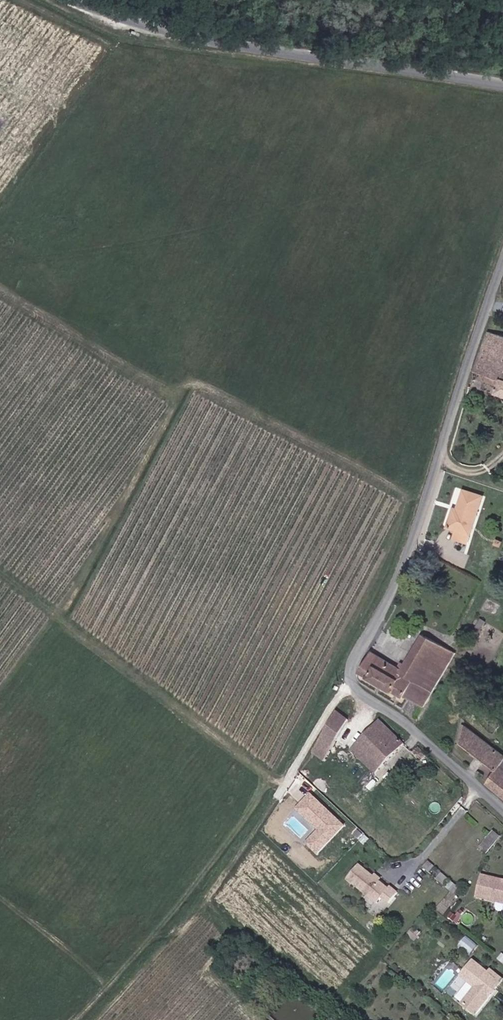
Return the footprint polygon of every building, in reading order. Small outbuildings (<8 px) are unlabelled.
[(502,382),(502,340),(493,337),(488,349),(491,350),(495,352),(486,376),(502,382)] [(495,352),(491,350),(482,375),(486,376),(495,352)] [(484,497),(466,491),(460,511),(455,510),(450,528),(459,531),(456,538),(470,542),(484,497)] [(431,702),(445,672),(453,654),(427,636),(404,671),(374,651),(361,675),(426,713),(431,702)] [(319,759),(328,765),(354,724),(342,717),(319,759)] [(407,747),(382,722),(351,753),(377,775),(407,747)] [(497,763),(502,754),(502,753),(461,727),(459,742),(495,767),(497,763)] [(421,758),(415,763),(425,773),(431,768),(421,758)] [(497,763),(495,767),(487,780),(502,793),(502,767),(497,763)] [(312,810),(308,814),(321,828),(307,842),(317,851),(343,825),(312,795),(304,802),(312,810)] [(502,839),(502,838),(496,832),(482,847),(489,854),(502,839)] [(426,866),(435,874),(440,868),(431,861),(426,866)] [(367,862),(354,875),(381,903),(387,898),(393,905),(403,895),(396,888),(394,890),(367,862)] [(489,878),(484,898),(502,903),(502,881),(489,878)] [(458,894),(463,889),(452,880),(448,885),(452,889),(458,894)] [(475,1015),(502,984),(502,982),(492,972),(489,974),(476,962),(463,976),(477,988),(462,1004),(475,1015)]
